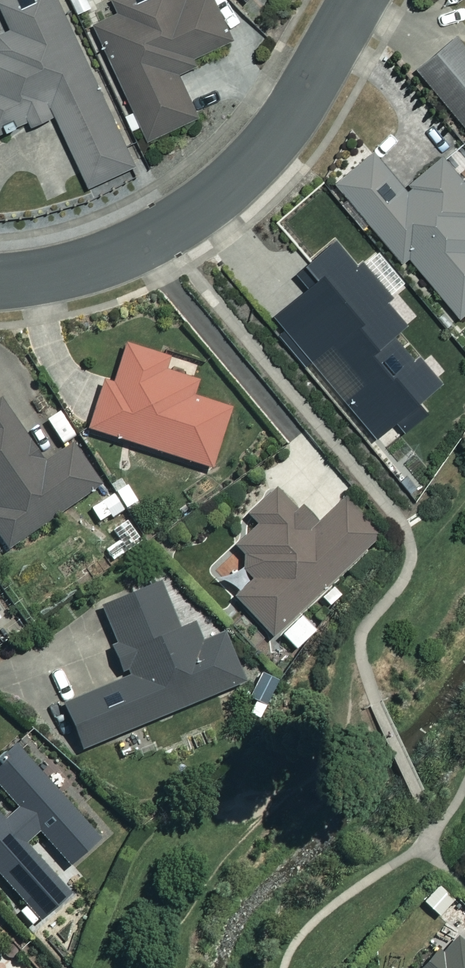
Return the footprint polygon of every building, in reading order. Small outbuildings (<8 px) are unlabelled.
[(25,124),(28,131),(53,119),(85,187),(129,163),(54,0),(0,0),(0,10),(9,29),(2,31),(0,32),(0,136),(25,124)] [(94,29),(130,111),(122,116),(131,134),(140,130),(146,140),(196,116),(178,73),(186,73),(193,68),(195,63),(194,55),(230,38),(214,0),(179,0),(167,5),(165,0),(112,0),(110,2),(114,11),(105,11),(98,16),(93,23),(94,29)] [(455,35),(415,68),(464,127),(464,47),(455,35)] [(464,310),(464,177),(459,182),(440,159),(405,188),(374,151),(336,183),(401,262),(408,256),(458,316),(464,310)] [(408,318),(340,235),(305,264),(317,278),(264,321),(366,445),(392,423),(400,433),(422,415),(413,403),(437,383),(394,330),(408,318)] [(164,357),(122,343),(109,382),(101,380),(84,432),(206,472),(227,408),(190,396),(195,379),(160,368),(164,357)] [(0,401),(0,541),(5,548),(100,484),(71,442),(42,462),(0,401)] [(276,484),(245,516),(256,527),(226,558),(248,580),(230,598),(272,640),(278,634),(292,649),(313,629),(298,614),(378,534),(343,499),(317,525),(276,484)] [(86,510),(94,521),(106,513),(109,518),(136,501),(125,485),(86,510)] [(109,526),(115,537),(102,544),(112,559),(143,540),(128,515),(109,526)] [(60,744),(73,739),(78,749),(240,682),(220,634),(199,642),(191,623),(176,629),(156,582),(98,606),(115,645),(110,647),(122,678),(59,704),(61,710),(47,715),(60,744)] [(22,905),(14,912),(27,927),(67,892),(23,842),(36,831),(66,866),(103,833),(63,788),(58,794),(14,745),(0,757),(0,793),(14,809),(2,820),(0,818),(0,880),(22,905)] [(436,948),(418,967),(464,967),(464,947),(454,936),(440,951),(436,948)]
